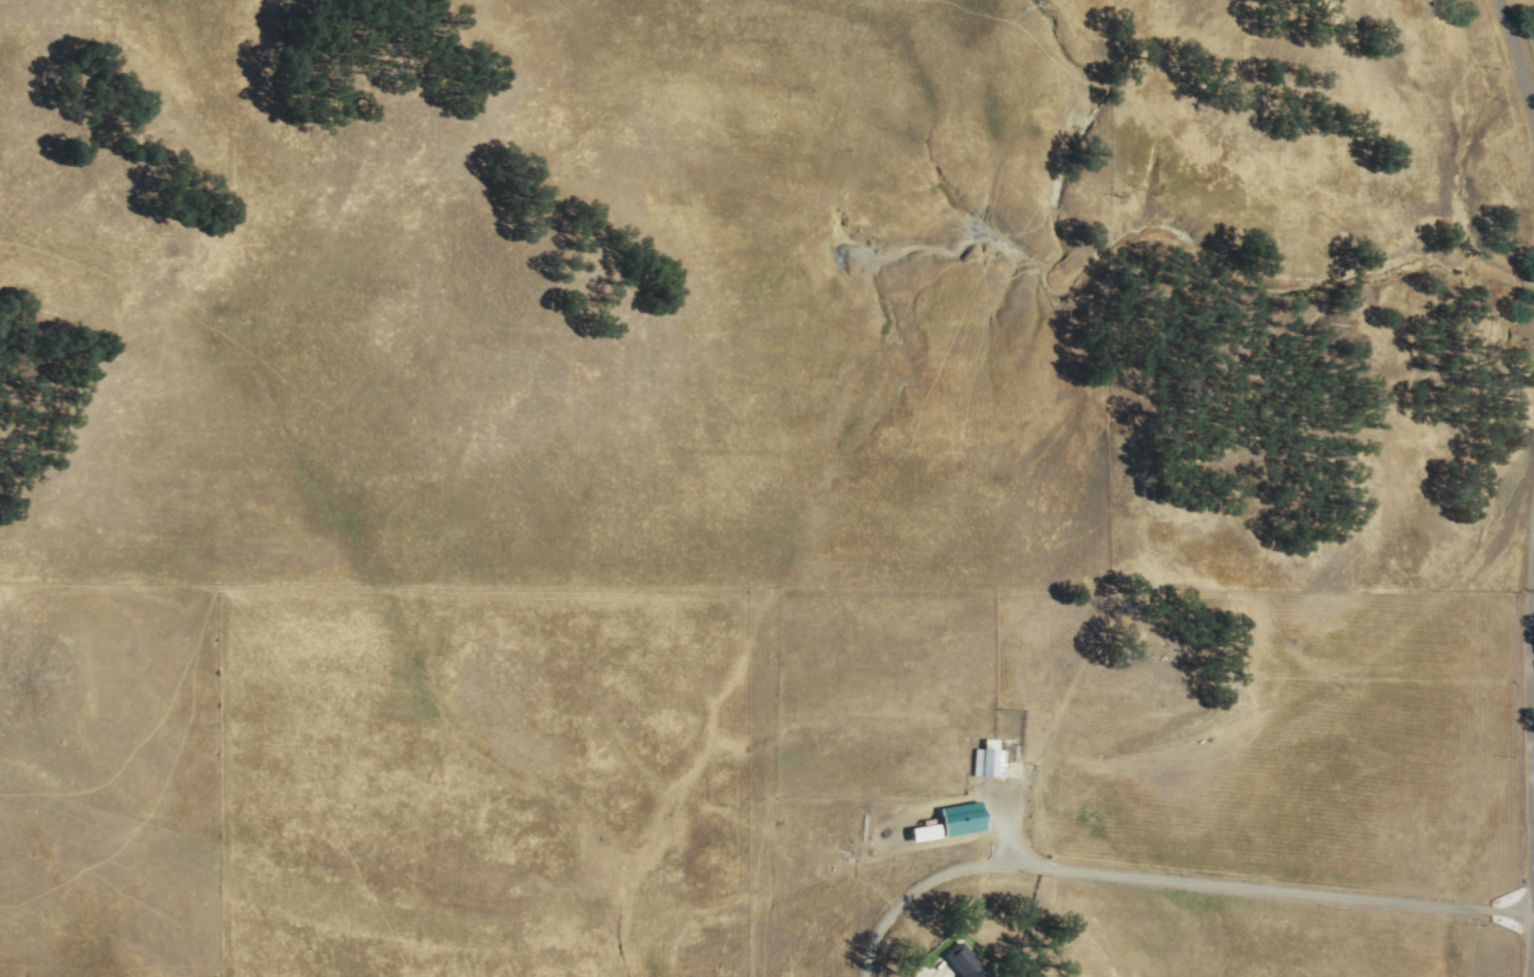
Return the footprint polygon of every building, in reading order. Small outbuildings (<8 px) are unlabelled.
[(972,747),(971,774),(1002,776),(1004,749),(972,747)] [(910,827),(912,840),(939,836),(937,822),(910,827)] [(961,971),(962,976),(998,976),(996,967),(988,968),(962,940),(946,954),(961,971)]
